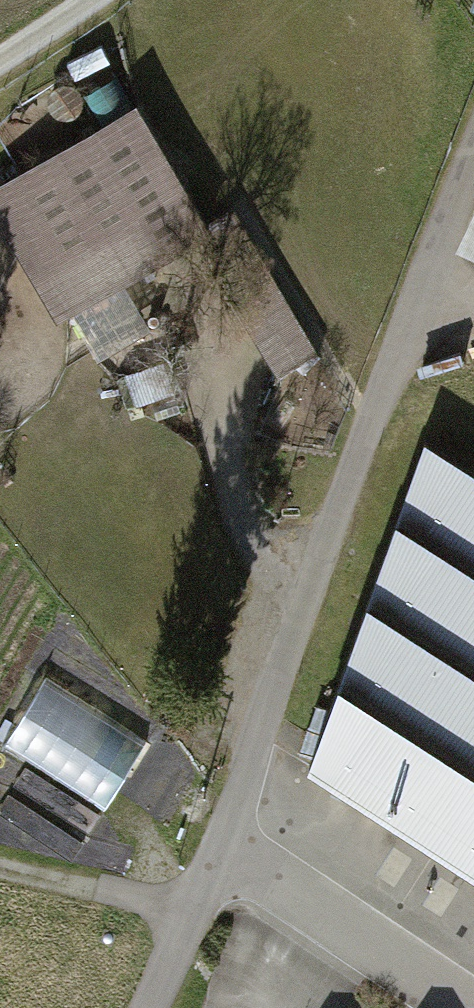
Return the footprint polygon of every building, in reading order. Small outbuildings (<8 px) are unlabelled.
[(0,177),(0,230),(53,316),(195,230),(118,105),(0,177)] [(415,446),(303,769),(473,882),(473,484),(415,446)] [(146,741),(45,679),(3,746),(104,809),(146,741)]
